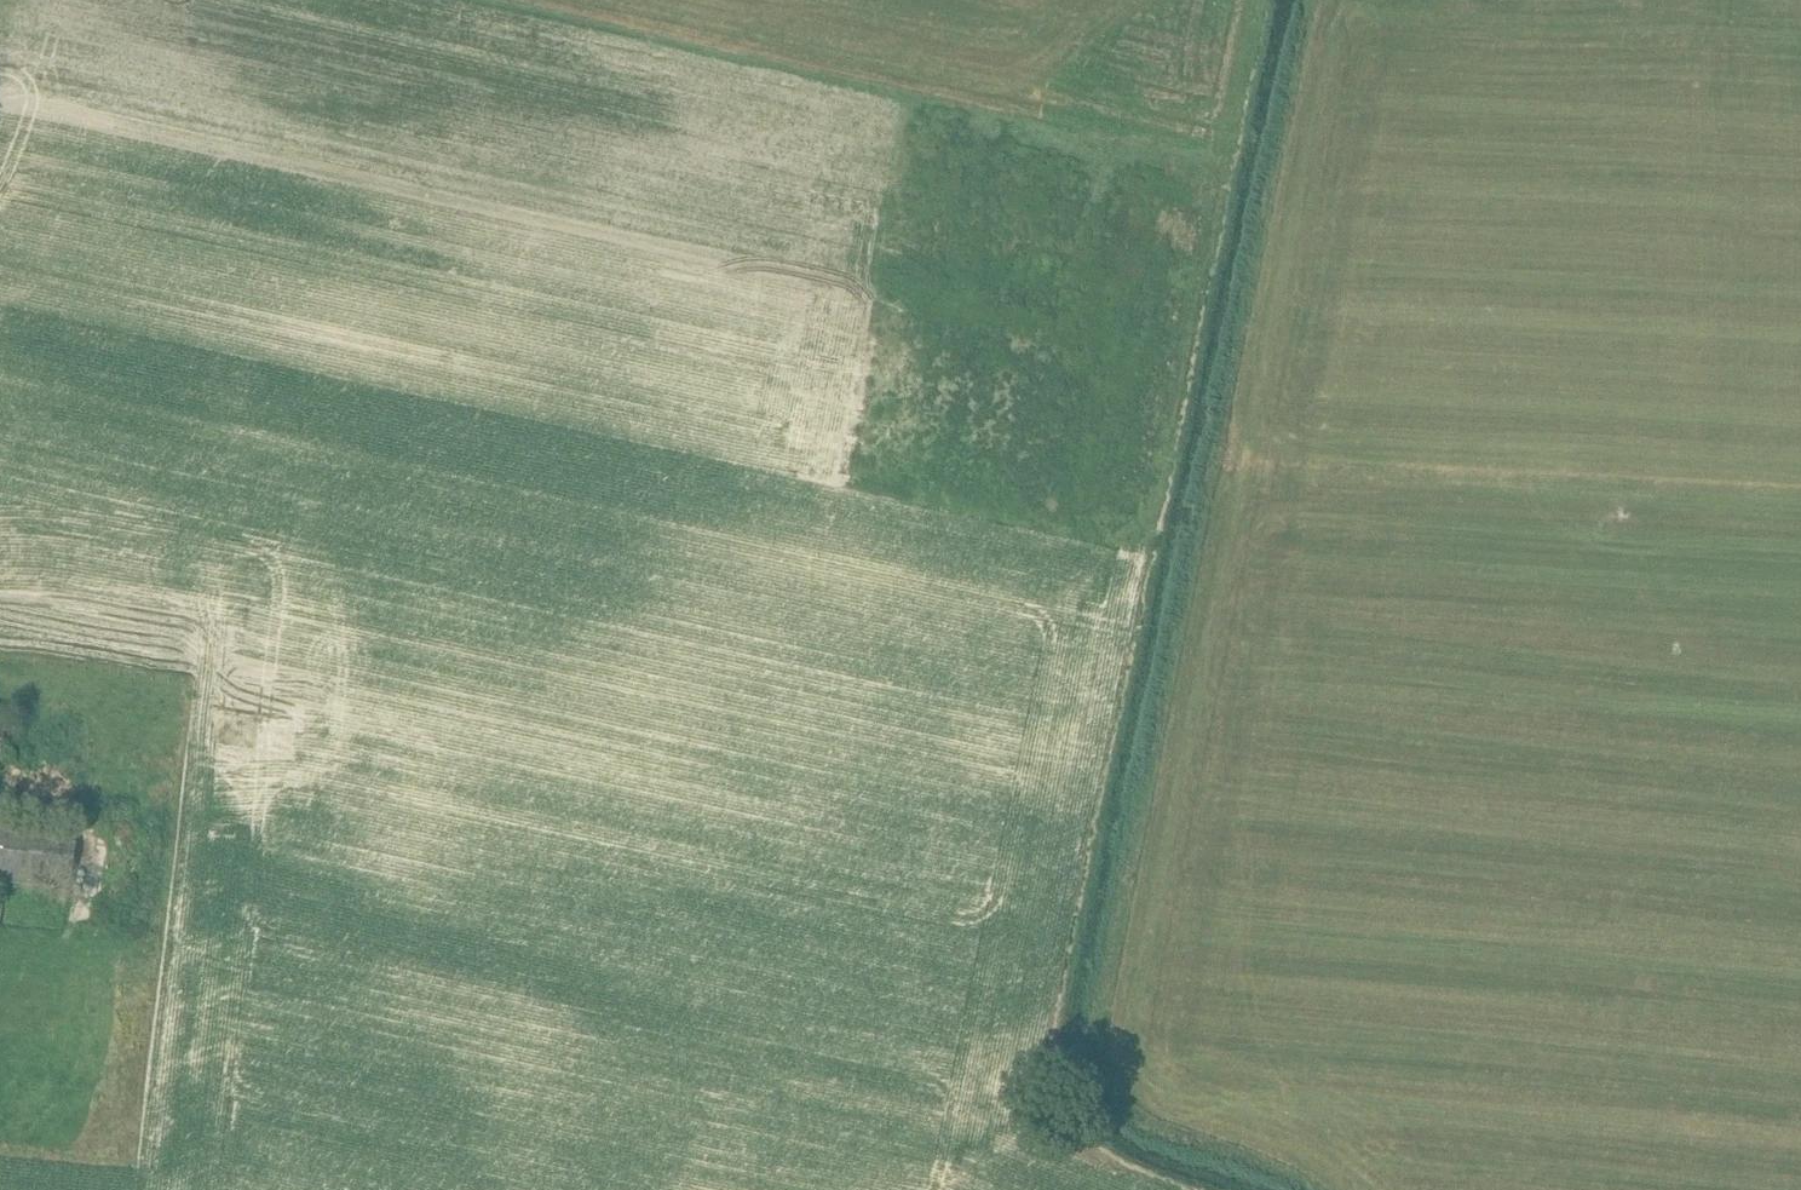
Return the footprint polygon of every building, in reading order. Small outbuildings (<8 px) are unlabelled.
[(76,830),(0,820),(0,884),(68,893),(76,830)]
